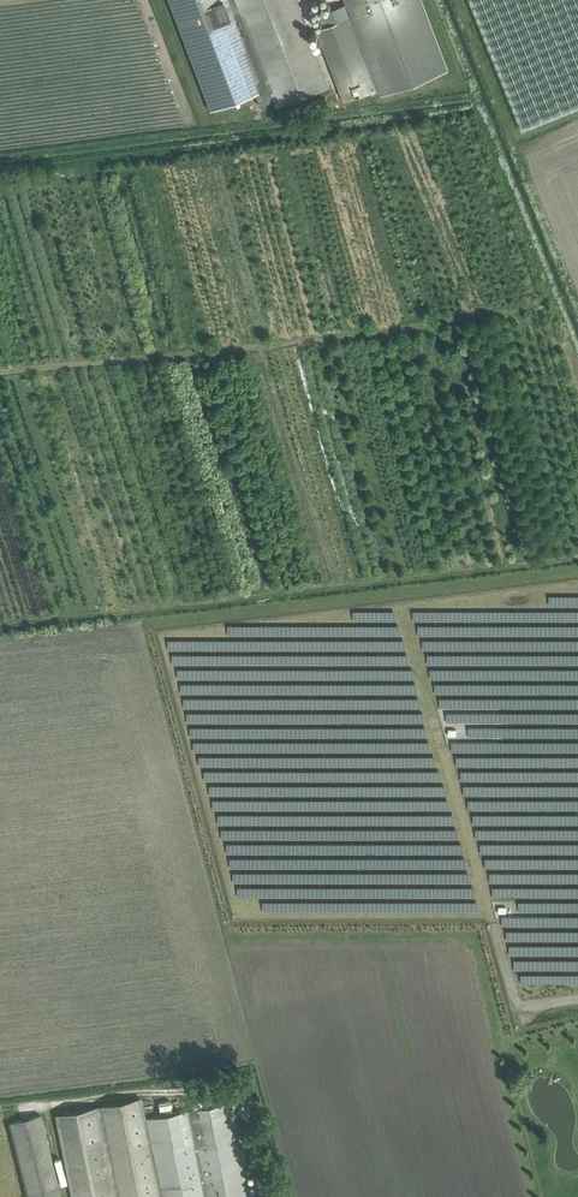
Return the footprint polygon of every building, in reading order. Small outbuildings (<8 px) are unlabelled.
[(329,86),(296,0),(170,0),(212,110),(256,93),(261,106),(275,100),(277,106),(329,86)] [(346,2),(318,13),(323,27),(316,30),(344,101),(380,88),(382,94),(447,70),(420,0),(345,0),(346,2)] [(523,130),(577,108),(577,0),(471,0),(523,130)] [(251,1196),(232,1101),(145,1118),(141,1097),(56,1115),(72,1196),(251,1196)] [(61,1192),(41,1115),(10,1122),(29,1196),(62,1196),(61,1192)]
